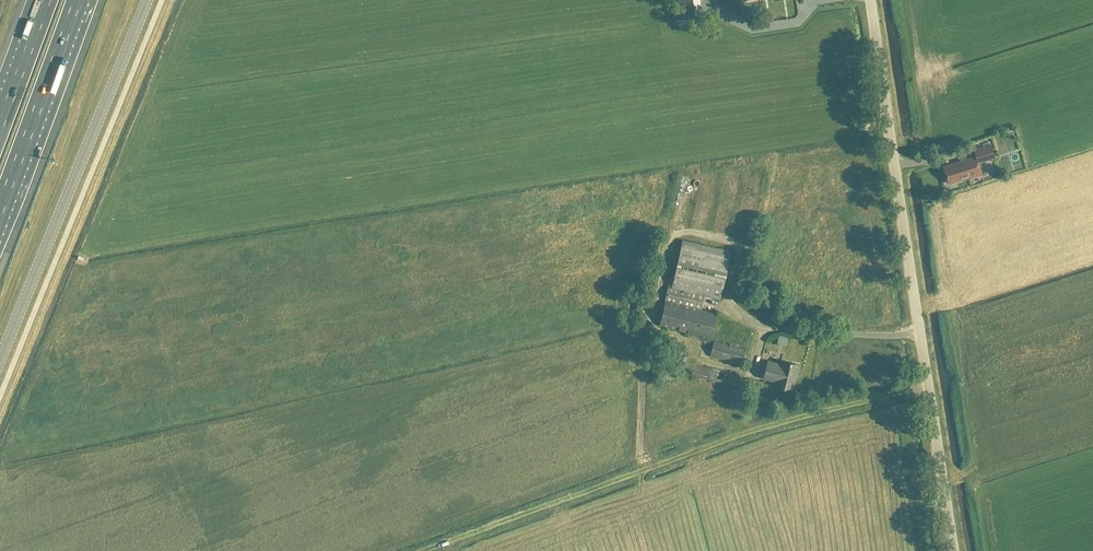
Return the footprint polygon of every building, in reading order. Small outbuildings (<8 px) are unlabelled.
[(981,174),(978,164),(994,159),(990,146),(973,151),(975,157),(943,167),(948,183),(961,179),(962,180),(981,174)] [(720,298),(731,252),(683,241),(675,277),(670,276),(659,326),(712,338),(717,313),(700,310),(704,295),(720,298)] [(670,351),(673,339),(657,336),(656,348),(670,351)] [(742,364),(745,350),(713,342),(710,356),(742,364)] [(687,354),(686,354),(677,351),(669,356),(671,365),(681,369),(688,363),(687,354)] [(793,391),(799,366),(782,361),(781,365),(768,362),(764,379),(777,382),(775,386),(793,391)] [(720,383),(724,371),(693,364),(690,375),(720,383)]
